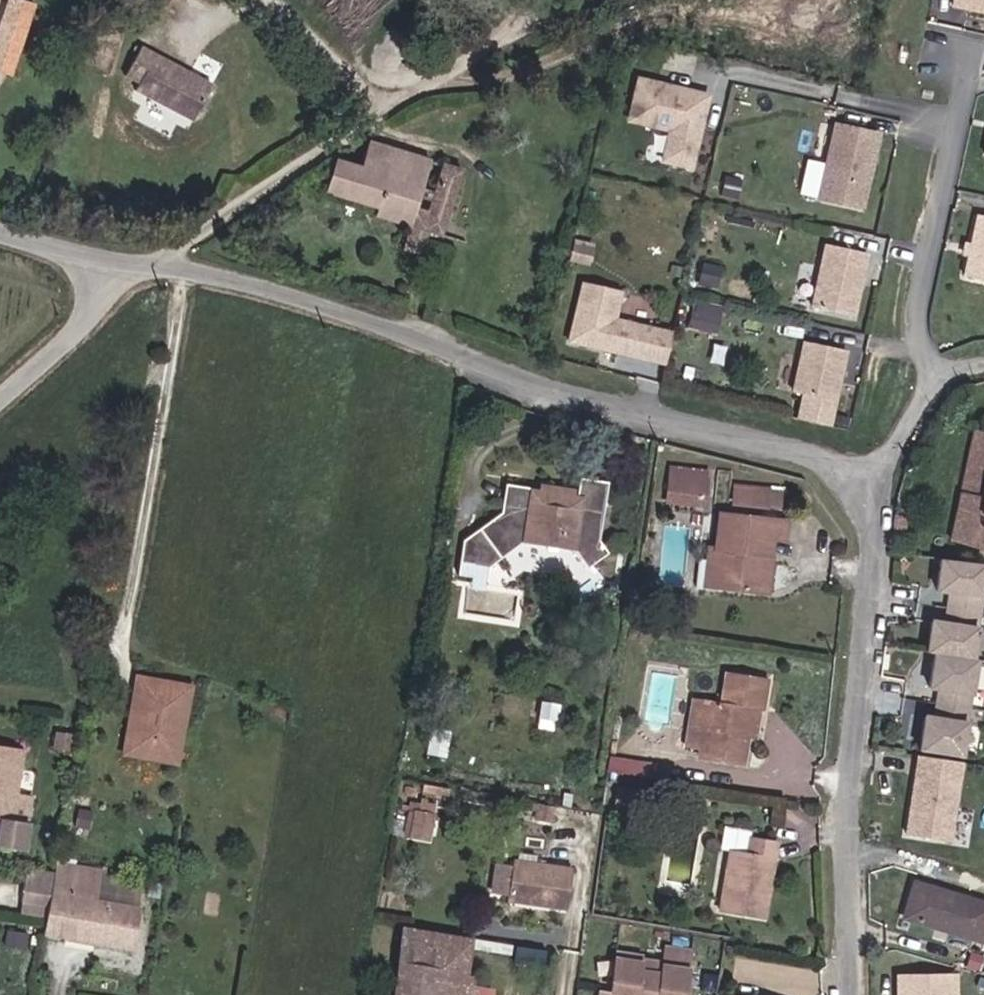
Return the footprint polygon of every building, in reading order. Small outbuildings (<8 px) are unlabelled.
[(30,5),(14,0),(6,0),(0,18),(0,70),(8,73),(30,5)] [(950,5),(983,13),(983,0),(951,0),(950,5)] [(210,84),(139,46),(124,76),(138,84),(134,91),(156,103),(159,98),(164,101),(162,106),(192,121),(210,84)] [(707,95),(638,79),(629,119),(670,129),(663,160),(690,166),(707,95)] [(819,198),(861,207),(866,182),(862,181),(863,173),(868,174),(876,135),(835,126),(834,129),(819,198)] [(414,208),(429,161),(367,141),(359,167),(334,159),(329,175),(324,189),(323,191),(375,206),(373,214),(409,226),(414,208)] [(439,236),(459,170),(439,164),(425,212),(414,208),(409,226),(426,231),(439,236)] [(324,189),(329,175),(320,172),(315,186),(324,189)] [(978,215),(964,275),(983,279),(983,217),(978,215)] [(418,255),(426,231),(409,226),(401,250),(418,255)] [(811,308),(853,316),(866,254),(825,245),(811,308)] [(568,342),(649,361),(657,331),(614,320),(620,293),(581,286),(568,342)] [(695,314),(692,328),(716,333),(719,319),(695,314)] [(845,351),(804,342),(792,392),(813,396),(807,422),(829,427),(845,351)] [(975,427),(949,540),(983,548),(983,429),(975,427)] [(703,500),(706,473),(672,469),(668,496),(703,500)] [(598,540),(607,482),(578,478),(574,507),(533,502),(535,488),(504,485),(500,512),(462,541),(458,574),(485,578),(486,568),(520,542),(573,551),(586,568),(606,553),(598,540)] [(781,499),(782,485),(736,480),(735,494),(781,499)] [(574,507),(576,494),(535,488),(533,502),(574,507)] [(780,540),(781,521),(718,514),(714,549),(719,549),(715,587),(754,591),(758,554),(768,556),(770,539),(780,540)] [(715,587),(719,549),(714,549),(709,548),(705,586),(715,587)] [(764,592),(768,556),(758,554),(754,591),(764,592)] [(983,562),(983,561),(934,554),(930,584),(949,587),(945,615),(926,612),(921,647),(928,648),(923,684),(937,686),(933,712),(918,709),(913,745),(959,751),(964,716),(967,716),(971,690),(969,690),(974,654),(971,654),(975,618),(980,619),(983,590),(983,589),(980,589),(983,562)] [(745,739),(750,709),(758,710),(762,711),(768,678),(724,672),(719,703),(692,700),(685,748),(700,750),(699,757),(741,762),(745,739)] [(188,681),(135,673),(122,752),(176,760),(188,681)] [(554,721),(557,703),(541,700),(538,718),(554,721)] [(753,740),(758,710),(750,709),(745,739),(753,740)] [(71,748),(73,733),(57,730),(54,745),(71,748)] [(21,746),(0,743),(0,816),(27,820),(31,793),(15,790),(21,746)] [(951,841),(964,763),(918,755),(905,834),(951,841)] [(662,777),(663,767),(610,759),(608,769),(662,777)] [(428,839),(434,807),(415,804),(409,836),(428,839)] [(551,816),(552,808),(536,806),(536,815),(551,816)] [(761,898),(765,877),(770,878),(776,843),(748,838),(745,854),(728,851),(725,870),(730,870),(727,892),(721,891),(719,910),(763,919),(766,899),(761,898)] [(564,912),(571,872),(531,865),(532,857),(515,854),(514,862),(511,862),(510,868),(506,893),(505,902),(564,912)] [(138,904),(95,897),(100,865),(57,859),(56,869),(28,864),(20,913),(44,917),(42,933),(92,941),(131,947),(138,904)] [(506,893),(510,868),(495,866),(492,891),(506,893)] [(727,892),(730,870),(725,870),(721,891),(727,892)] [(766,899),(770,878),(765,877),(761,898),(766,899)] [(983,926),(983,905),(914,884),(905,917),(980,939),(983,926)] [(490,992),(468,988),(470,978),(465,977),(471,940),(403,929),(393,994),(489,994),(490,992)] [(660,961),(639,958),(640,956),(615,952),(609,992),(598,991),(597,994),(682,994),(689,947),(662,943),(660,961)] [(958,974),(898,974),(898,994),(958,994),(958,974)]
